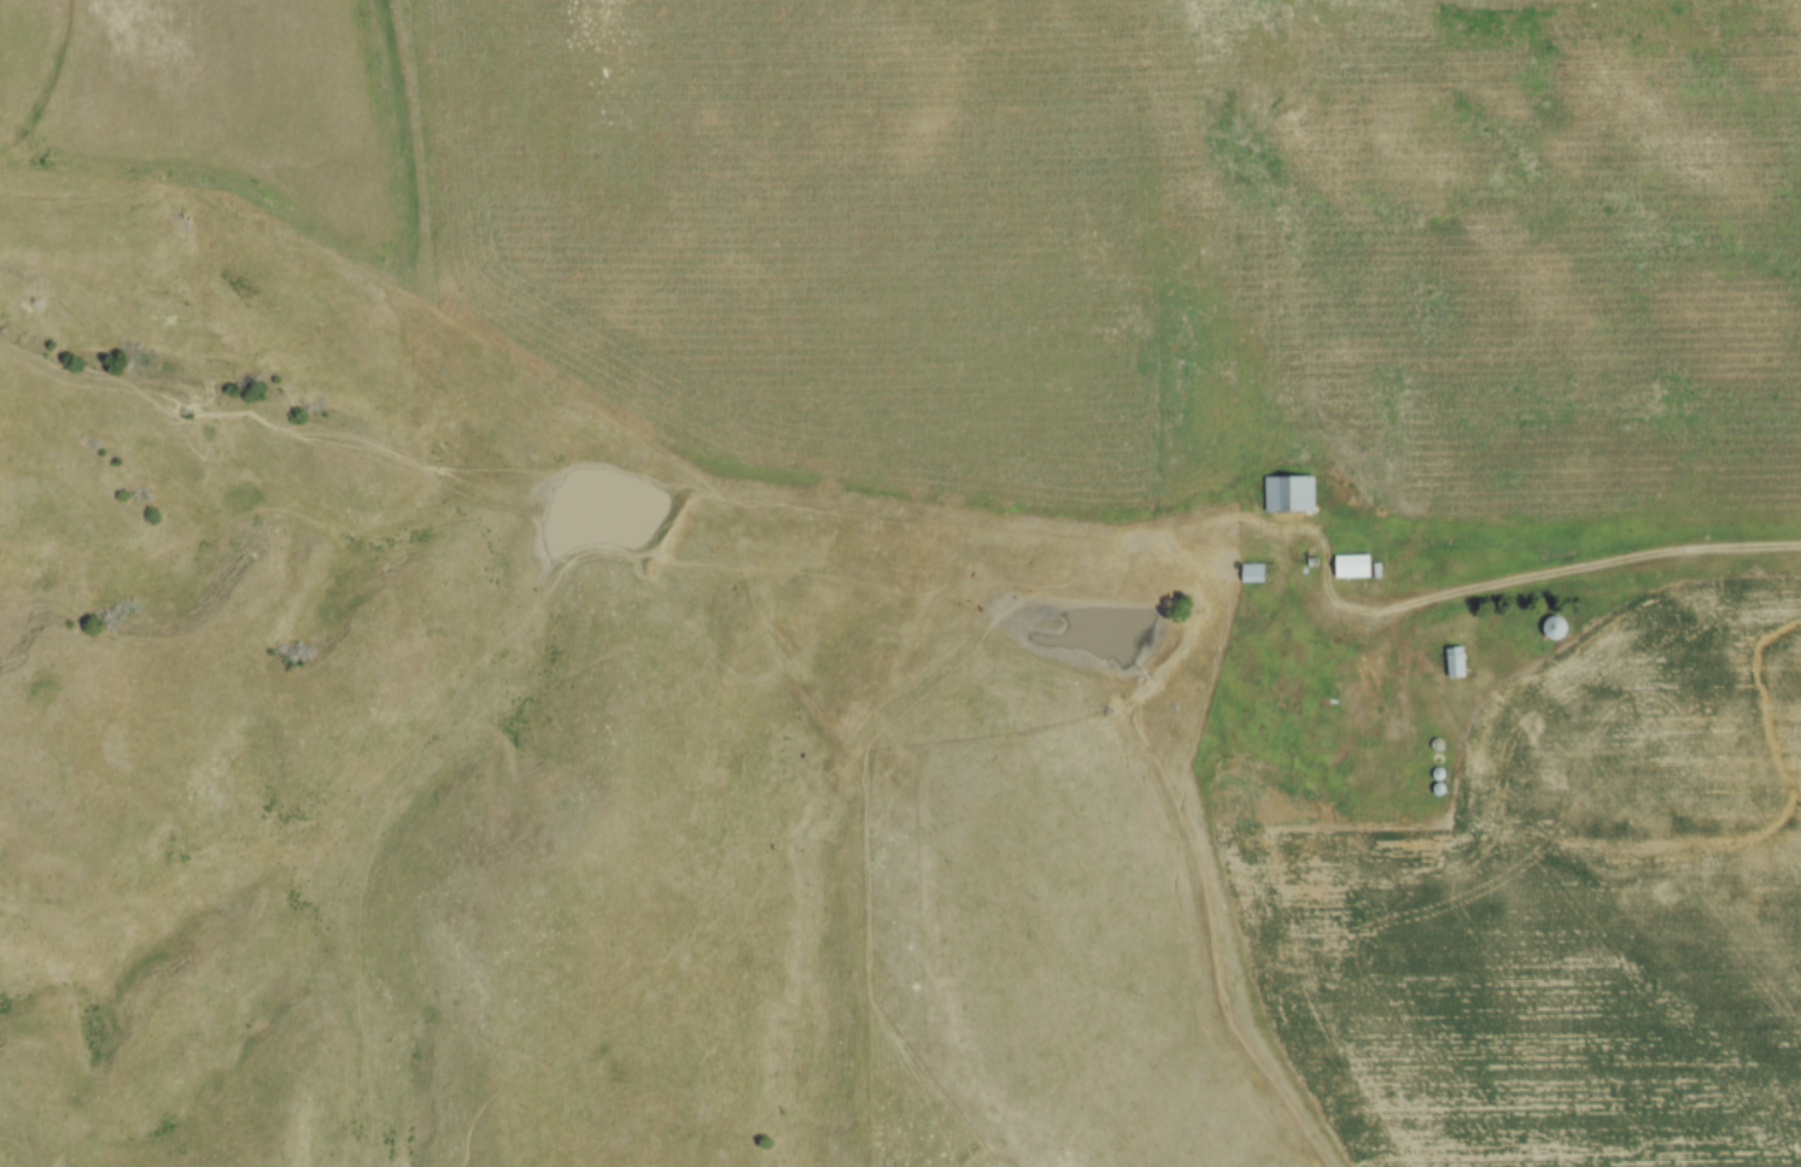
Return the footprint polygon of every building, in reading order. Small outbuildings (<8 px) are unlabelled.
[(1268,516),(1319,516),(1319,480),(1268,480),(1268,516)] [(1338,582),(1375,582),(1375,558),(1338,558),(1338,582)] [(1244,585),(1267,585),(1267,567),(1244,567),(1244,585)] [(1547,639),(1563,646),(1571,625),(1555,618),(1547,639)] [(1450,651),(1451,682),(1469,681),(1468,650),(1450,651)]
